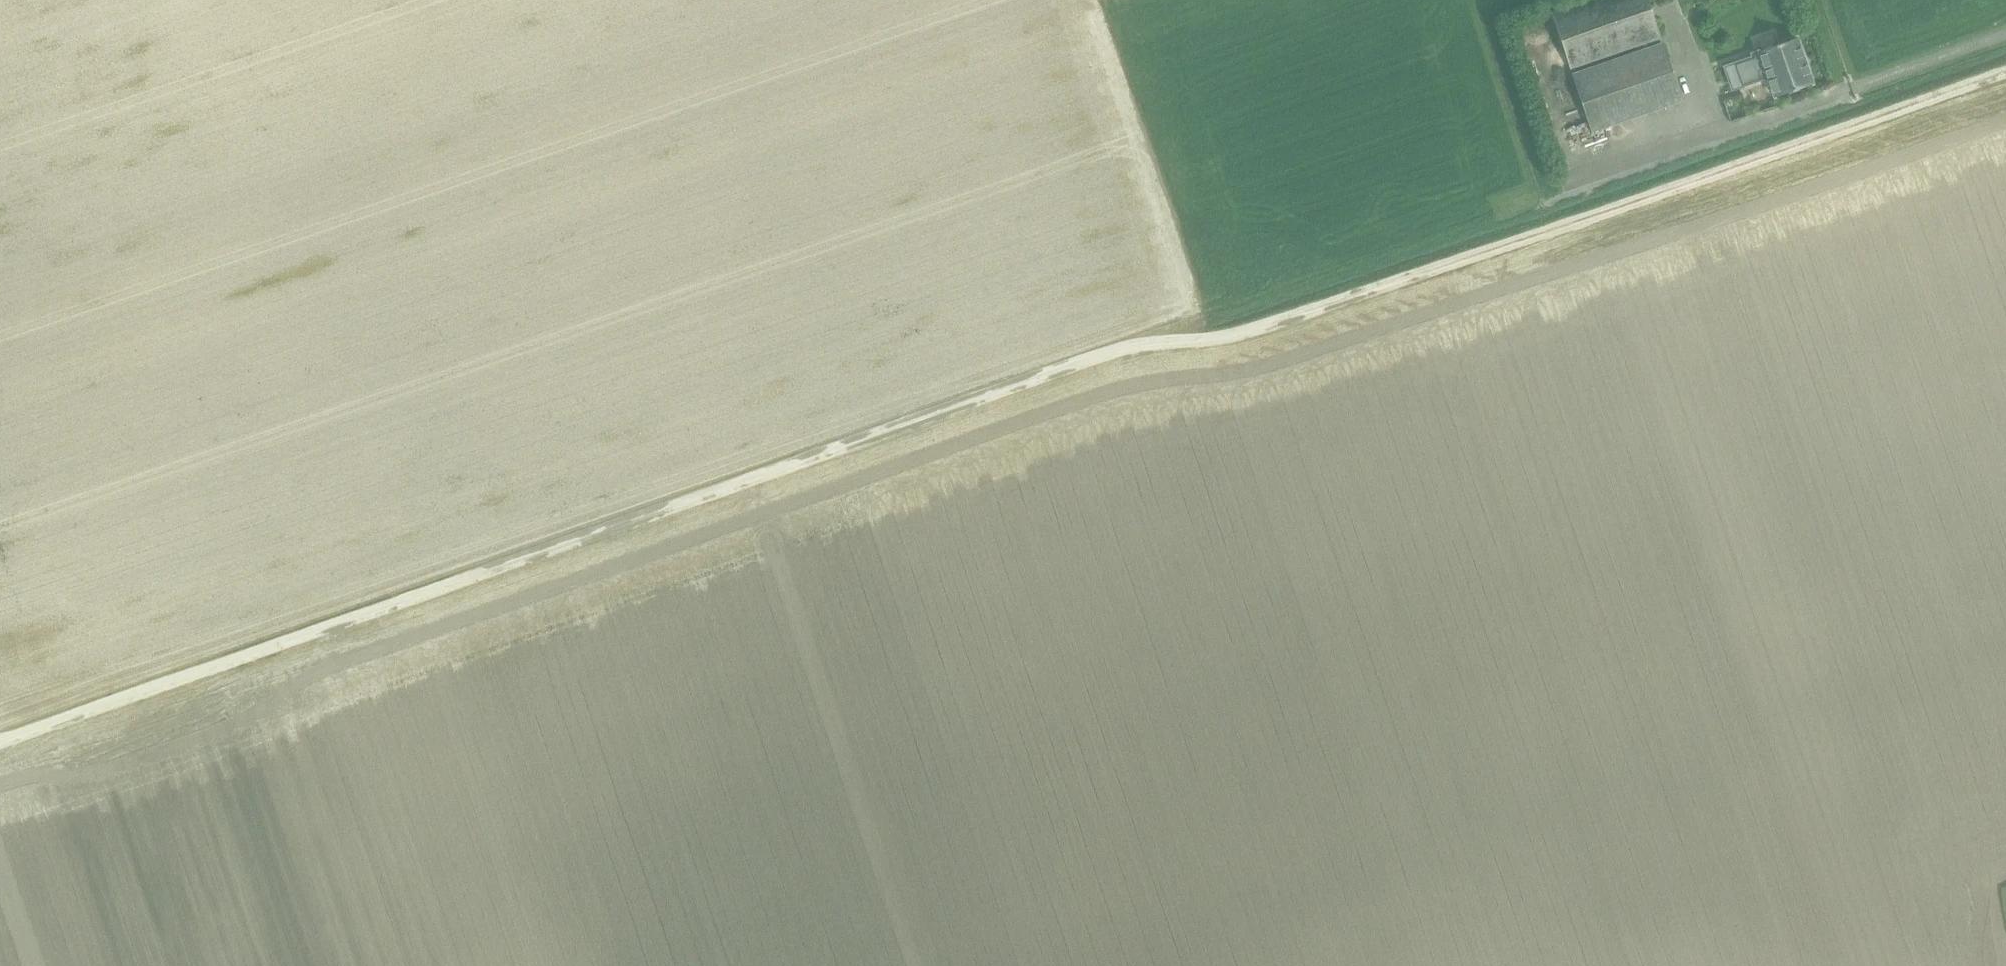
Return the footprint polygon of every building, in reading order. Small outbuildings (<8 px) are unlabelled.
[(1661,39),(1648,0),(1587,0),(1550,12),(1570,70),(1661,39)] [(1753,57),(1734,64),(1742,86),(1767,77),(1774,97),(1793,91),(1812,84),(1796,38),(1777,45),(1758,51),(1752,53),(1753,57)] [(1591,132),(1682,101),(1663,43),(1571,75),(1591,132)]
